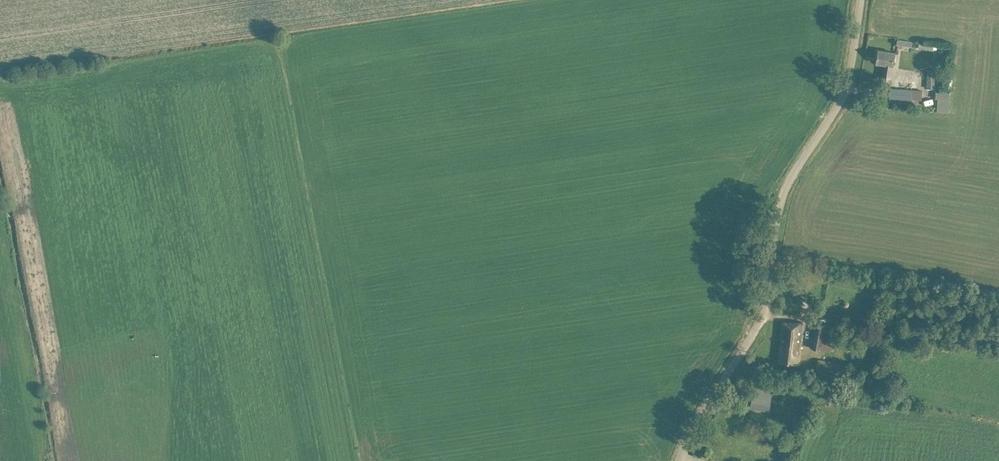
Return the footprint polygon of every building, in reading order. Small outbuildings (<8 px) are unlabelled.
[(933,50),(934,47),(934,44),(930,43),(919,42),(919,43),(918,47),(918,48),(933,50)] [(891,78),(895,52),(879,50),(877,62),(885,64),(883,76),(891,78)] [(939,80),(939,71),(935,71),(935,69),(928,68),(927,87),(935,88),(940,88),(941,82),(935,82),(935,80),(939,80)] [(919,78),(912,78),(912,84),(899,82),(899,88),(890,87),(889,96),(922,99),(923,89),(918,89),(919,78)] [(950,112),(950,99),(950,98),(950,92),(936,92),(936,98),(938,98),(937,110),(937,111),(950,112)] [(803,322),(783,321),(779,361),(798,364),(803,322)] [(830,351),(835,326),(815,322),(810,347),(830,351)] [(770,412),(773,388),(754,385),(750,409),(770,412)]
